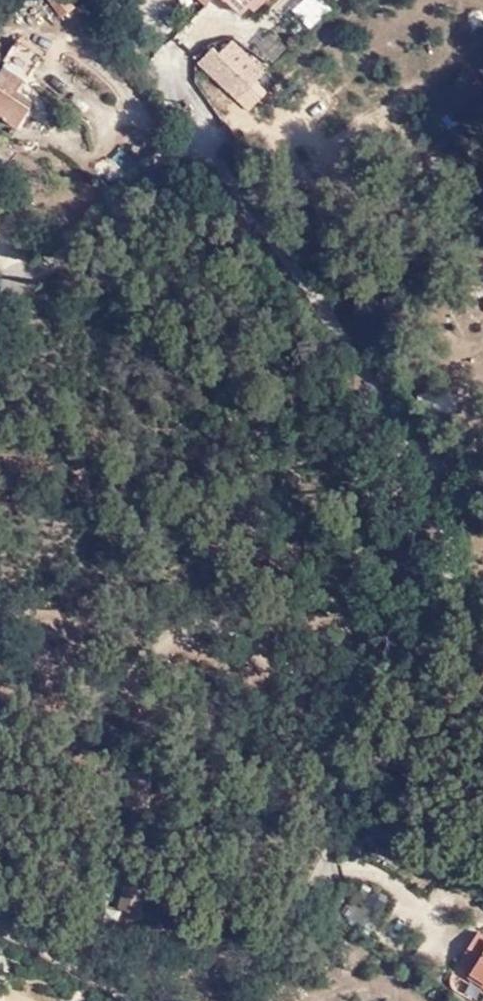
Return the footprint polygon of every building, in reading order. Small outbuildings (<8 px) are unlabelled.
[(243,16),(250,9),(241,0),(229,0),(243,16)] [(250,9),(259,0),(241,0),(250,9)] [(250,9),(255,15),(271,0),(259,0),(250,9)] [(273,62),(290,49),(274,30),(258,43),(273,62)] [(242,98),(269,69),(238,39),(224,51),(217,45),(202,59),(242,98)] [(36,108),(20,99),(28,85),(8,73),(0,84),(0,111),(23,127),(36,108)] [(141,908),(149,880),(132,876),(123,904),(141,908)] [(461,954),(475,965),(470,972),(482,982),(482,927),(461,954)]
